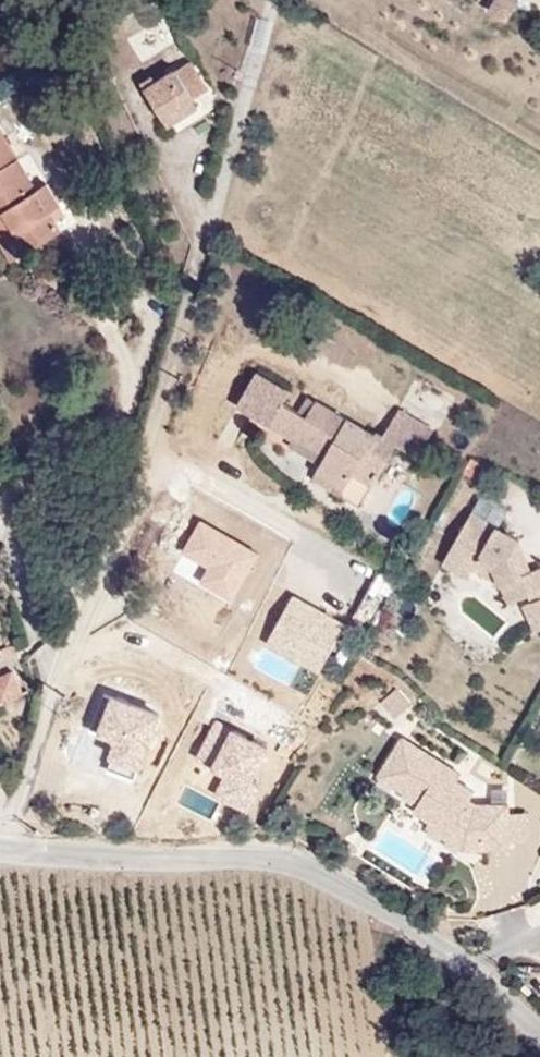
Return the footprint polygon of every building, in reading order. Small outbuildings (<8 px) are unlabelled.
[(502,19),(483,6),(469,24),(488,36),(502,19)] [(212,98),(197,69),(179,78),(193,107),(212,98)] [(193,107),(179,78),(148,94),(167,133),(198,118),(193,107)] [(0,130),(0,222),(19,257),(58,236),(50,221),(59,215),(44,187),(34,192),(0,130)] [(0,222),(0,259),(4,266),(19,257),(0,222)] [(232,405),(266,424),(280,399),(286,389),(252,370),(232,405)] [(390,402),(373,427),(312,392),(301,411),(280,399),(266,424),(317,453),(305,474),(336,491),(344,477),(363,488),(384,450),(406,463),(428,424),(390,402)] [(477,501),(469,515),(495,530),(503,516),(501,508),(485,499),(477,501)] [(495,530),(469,515),(440,568),(465,582),(470,573),(476,563),(491,572),(497,588),(505,605),(526,597),(539,591),(539,572),(539,569),(527,574),(520,577),(510,552),(515,544),(516,542),(495,530)] [(527,574),(515,544),(510,552),(520,577),(527,574)] [(476,563),(470,573),(497,588),(491,572),(476,563)] [(528,604),(539,599),(539,591),(526,597),(528,604)] [(528,604),(520,607),(531,634),(539,630),(539,599),(528,604)] [(13,697),(2,673),(0,674),(0,703),(13,697)] [(412,815),(429,825),(447,836),(455,824),(468,832),(480,832),(480,853),(507,853),(507,809),(473,809),(467,806),(473,796),(456,786),(443,778),(447,772),(398,742),(375,781),(417,806),(412,815)] [(460,779),(447,772),(443,778),(456,786),(460,779)] [(425,832),(461,853),(480,853),(480,832),(468,832),(455,824),(447,836),(429,825),(425,832)]
